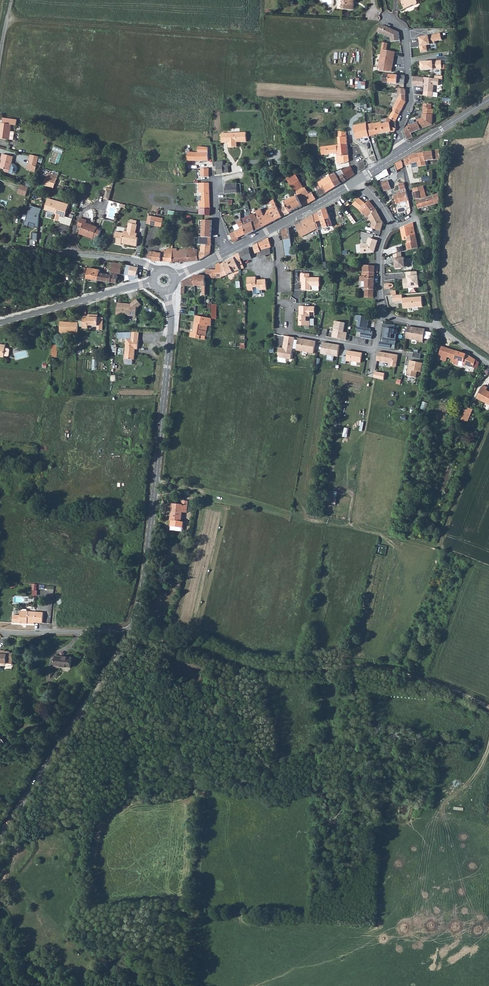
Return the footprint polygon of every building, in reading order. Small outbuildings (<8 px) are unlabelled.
[(355,4),(354,4),(354,0),(340,0),(340,9),(344,10),(355,10),(355,4)] [(418,2),(417,1),(420,0),(401,0),(402,2),(405,9),(414,5),(415,5),(416,5),(417,4),(417,3),(418,2)] [(400,41),(399,32),(393,29),(393,30),(391,30),(390,28),(386,26),(381,26),(377,32),(391,38),(391,42),(400,41)] [(434,35),(419,38),(420,43),(421,42),(421,46),(420,46),(421,53),(428,51),(427,45),(436,44),(434,35)] [(383,43),(379,65),(381,66),(381,67),(379,67),(378,71),(392,72),(395,52),(386,50),(388,43),(385,43),(383,43)] [(438,61),(421,62),(421,70),(442,69),(442,60),(446,59),(446,63),(454,63),(453,56),(446,57),(446,56),(437,57),(438,61)] [(405,76),(384,74),(383,76),(381,76),(381,79),(383,79),(383,82),(404,84),(405,76)] [(439,85),(439,79),(413,77),(414,86),(423,87),(424,82),(425,82),(424,92),(433,93),(434,85),(439,85)] [(356,88),(366,88),(366,81),(356,80),(356,88)] [(398,97),(391,111),(393,111),(399,115),(406,102),(398,97)] [(408,126),(404,130),(408,139),(413,137),(411,133),(421,129),(433,125),(433,109),(431,109),(431,104),(424,103),(423,114),(422,114),(422,118),(417,120),(418,122),(408,126)] [(389,118),(391,119),(395,122),(399,115),(393,111),(389,118)] [(15,132),(10,131),(11,125),(16,125),(17,120),(3,118),(2,123),(1,123),(0,130),(0,139),(13,141),(15,132)] [(374,123),(367,125),(369,137),(378,134),(391,131),(391,127),(391,121),(391,119),(389,118),(386,119),(387,123),(382,124),(382,122),(374,124),(374,123)] [(356,139),(369,137),(367,125),(366,123),(353,126),(356,139)] [(326,147),(327,154),(337,153),(338,156),(337,156),(338,164),(345,163),(349,161),(346,131),(338,131),(339,145),(337,145),(326,147)] [(246,132),(228,133),(228,143),(228,147),(234,147),(234,144),(236,142),(237,142),(247,142),(246,132)] [(208,147),(198,147),(198,153),(188,152),(188,161),(209,161),(208,147)] [(439,150),(424,152),(426,161),(441,159),(439,150)] [(406,158),(404,159),(406,166),(412,165),(412,168),(427,165),(426,161),(424,152),(419,153),(419,154),(415,154),(413,154),(409,156),(409,157),(406,158)] [(6,172),(9,173),(13,157),(3,154),(1,159),(3,160),(0,168),(4,169),(4,170),(4,171),(5,171),(5,172),(6,172)] [(39,157),(31,155),(29,160),(30,160),(29,165),(36,166),(39,157)] [(223,161),(213,162),(214,170),(217,170),(218,174),(229,173),(228,163),(226,164),(226,165),(224,165),(223,161)] [(401,161),(379,174),(381,179),(386,177),(385,176),(397,172),(397,170),(403,167),(403,163),(401,161)] [(350,166),(342,171),(347,179),(355,175),(350,166)] [(208,169),(201,169),(201,196),(209,196),(208,169)] [(335,173),(329,176),(336,187),(347,179),(342,171),(342,170),(335,173)] [(54,188),(58,176),(49,173),(47,178),(44,185),(54,188)] [(286,178),(295,193),(299,190),(300,192),(304,189),(303,188),(304,188),(295,173),(286,178)] [(329,176),(318,183),(321,189),(324,188),(327,192),(336,187),(329,176)] [(389,180),(382,183),(384,190),(391,188),(389,180)] [(227,194),(238,193),(238,197),(242,197),(241,184),(237,184),(237,183),(226,184),(227,194)] [(404,183),(399,184),(401,190),(398,191),(398,194),(394,196),(396,204),(407,201),(407,204),(409,203),(409,200),(404,183)] [(26,197),(29,188),(21,185),(18,194),(26,197)] [(299,190),(295,193),(297,196),(303,206),(309,203),(316,199),(312,192),(309,194),(305,188),(305,187),(304,188),(303,188),(304,189),(300,192),(299,190)] [(321,189),(316,191),(320,197),(327,192),(324,188),(321,189)] [(424,190),(414,192),(413,193),(415,200),(416,199),(418,209),(436,204),(441,202),(439,194),(426,197),(424,190)] [(209,196),(201,196),(201,203),(210,204),(209,196)] [(285,214),(287,215),(290,213),(290,212),(303,206),(297,196),(285,201),(285,200),(282,202),(283,205),(281,206),(285,214)] [(359,198),(353,204),(358,209),(365,204),(359,198)] [(60,216),(65,218),(69,205),(60,202),(59,204),(51,202),(51,200),(48,199),(45,210),(49,211),(48,213),(55,215),(54,220),(58,221),(60,216)] [(267,203),(270,209),(275,221),(282,217),(274,200),(267,203)] [(365,204),(358,209),(359,209),(363,214),(364,213),(367,217),(369,215),(370,216),(376,210),(369,201),(365,204)] [(31,206),(26,221),(25,221),(24,225),(28,227),(30,223),(35,224),(35,227),(38,228),(39,216),(41,209),(31,206)] [(327,208),(319,212),(324,228),(333,226),(327,208)] [(256,212),(258,216),(263,227),(275,221),(270,209),(263,213),(261,209),(256,212)] [(371,228),(381,231),(383,223),(382,220),(381,220),(380,218),(381,218),(376,210),(370,216),(369,217),(373,224),(371,228)] [(319,212),(314,215),(317,229),(318,230),(324,228),(319,212)] [(231,234),(230,235),(234,242),(239,239),(238,238),(246,234),(241,219),(241,213),(235,214),(235,216),(238,216),(238,221),(237,222),(238,224),(233,227),(236,231),(234,232),(231,234)] [(254,214),(250,216),(255,231),(263,227),(258,216),(256,217),(254,214)] [(301,237),(317,229),(314,215),(302,222),(303,222),(296,226),(301,237)] [(152,216),(150,225),(162,227),(164,219),(152,216)] [(250,216),(241,219),(246,234),(246,236),(255,231),(250,216)] [(81,218),(78,226),(82,227),(80,234),(93,239),(95,234),(96,235),(97,235),(98,234),(99,233),(99,232),(98,231),(97,230),(98,227),(86,223),(87,220),(81,218)] [(203,220),(202,229),(212,229),(212,221),(203,220)] [(116,232),(115,238),(117,238),(116,244),(122,245),(122,242),(125,243),(125,244),(137,247),(139,238),(137,238),(138,234),(136,233),(137,225),(136,224),(131,223),(129,223),(128,232),(124,231),(124,233),(116,232)] [(418,248),(417,240),(414,226),(410,226),(407,228),(409,236),(408,236),(409,239),(407,239),(408,243),(406,243),(408,250),(418,248)] [(202,229),(202,237),(211,238),(212,229),(202,229)] [(289,229),(283,231),(286,255),(297,256),(296,252),(293,253),(289,229)] [(202,237),(202,245),(211,246),(212,238),(211,238),(202,237)] [(269,238),(253,246),(255,254),(260,252),(261,253),(260,253),(261,258),(266,257),(266,255),(271,254),(270,248),(271,247),(269,238)] [(374,252),(378,241),(370,238),(369,239),(367,244),(361,244),(361,253),(374,252)] [(210,254),(210,251),(211,251),(211,246),(202,245),(201,252),(198,252),(198,261),(210,254)] [(153,260),(153,261),(172,262),(173,249),(167,248),(167,254),(150,253),(149,259),(153,260)] [(173,249),(172,262),(186,262),(198,261),(198,252),(197,252),(197,250),(195,250),(195,248),(188,249),(180,250),(180,249),(173,249)] [(250,248),(233,256),(234,258),(239,270),(244,268),(242,262),(252,258),(250,248)] [(402,258),(402,252),(394,255),(394,263),(395,263),(396,269),(402,269),(402,268),(408,267),(408,261),(405,262),(405,258),(402,258)] [(234,258),(220,264),(219,263),(216,265),(216,270),(213,270),(213,278),(222,278),(222,277),(239,270),(234,258)] [(111,275),(106,274),(104,282),(117,284),(118,274),(127,276),(129,267),(123,266),(123,265),(113,263),(111,275)] [(361,289),(363,289),(374,289),(374,266),(363,265),(363,272),(363,273),(362,276),(361,276),(360,281),(362,282),(361,289)] [(87,279),(104,282),(106,274),(100,273),(100,270),(89,268),(87,279)] [(147,271),(132,268),(131,276),(131,280),(134,279),(135,277),(140,278),(147,276),(147,271)] [(418,276),(417,271),(406,272),(407,277),(409,277),(409,280),(403,280),(404,287),(410,287),(410,286),(415,286),(415,288),(419,287),(418,276)] [(301,274),(301,282),(302,282),(302,290),(311,290),(311,286),(320,286),(320,278),(310,278),(310,274),(301,274)] [(183,282),(182,294),(185,294),(186,286),(195,287),(195,286),(195,275),(183,282)] [(195,275),(195,286),(203,286),(202,295),(206,295),(205,276),(195,275)] [(248,291),(253,291),(254,294),(263,293),(263,290),(267,290),(266,281),(264,280),(261,280),(260,281),(256,281),(256,280),(256,277),(247,277),(248,291)] [(365,291),(365,297),(373,298),(374,289),(363,289),(363,291),(365,291)] [(404,308),(423,307),(422,297),(403,298),(402,295),(393,295),(394,302),(403,301),(404,308)] [(128,304),(118,303),(117,315),(136,317),(137,308),(141,305),(137,299),(133,302),(133,305),(128,305),(128,304)] [(218,304),(208,303),(207,307),(213,308),(212,318),(217,318),(218,304)] [(315,307),(300,307),(300,325),(310,326),(310,316),(315,316),(315,307)] [(83,316),(83,328),(88,329),(88,326),(98,326),(97,330),(103,330),(103,318),(95,317),(95,315),(88,315),(88,317),(83,316)] [(369,317),(356,315),(355,321),(359,321),(358,327),(367,328),(369,317)] [(191,332),(190,337),(200,339),(200,338),(205,339),(208,326),(211,326),(212,319),(196,316),(193,332),(191,332)] [(335,321),(333,336),(338,337),(338,339),(346,340),(347,333),(344,332),(345,323),(335,321)] [(60,332),(78,333),(79,323),(61,322),(60,332)] [(384,334),(384,336),(396,338),(396,334),(394,334),(395,325),(383,324),(381,334),(384,334)] [(424,341),(426,328),(408,325),(406,338),(424,341)] [(367,328),(358,327),(357,332),(361,332),(361,337),(372,339),(373,333),(370,332),(371,329),(367,328)] [(138,349),(139,340),(131,339),(132,332),(118,333),(118,338),(127,339),(125,359),(134,360),(135,353),(134,352),(134,350),(135,350),(135,349),(138,349)] [(295,337),(285,336),(284,342),(285,342),(284,348),(283,348),(279,348),(278,355),(280,358),(291,360),(295,337)] [(396,338),(384,336),(383,340),(380,340),(379,347),(391,349),(391,344),(396,344),(396,339),(396,338)] [(303,339),(298,338),(296,350),(314,354),(316,341),(308,340),(308,341),(303,340),(303,339)] [(339,349),(340,345),(336,345),(335,346),(333,346),(330,345),(331,344),(323,342),(321,354),(328,355),(327,360),(333,361),(334,356),(338,357),(339,349)] [(10,350),(9,349),(5,348),(6,345),(2,345),(1,347),(0,347),(0,357),(4,357),(4,356),(8,356),(9,355),(10,350)] [(438,359),(446,361),(447,357),(452,359),(451,362),(454,363),(454,364),(458,365),(460,361),(463,362),(463,364),(474,368),(476,360),(466,354),(442,346),(438,359)] [(347,357),(343,356),(342,363),(346,364),(346,361),(351,362),(351,361),(361,363),(363,353),(353,351),(351,352),(350,352),(350,351),(348,351),(347,357)] [(377,356),(376,361),(390,363),(390,366),(396,367),(398,355),(378,352),(377,356)] [(427,364),(410,360),(410,363),(410,365),(410,366),(409,366),(407,376),(416,378),(417,371),(425,373),(427,364)] [(375,372),(374,378),(384,380),(385,373),(375,372)] [(488,405),(488,392),(486,390),(488,388),(483,385),(477,398),(488,405)] [(467,407),(462,420),(467,422),(473,409),(467,407)] [(171,527),(183,528),(183,522),(181,521),(182,512),(187,512),(188,501),(183,501),(182,505),(173,504),(171,520),(172,520),(171,527)] [(20,615),(13,615),(13,623),(35,624),(35,623),(43,623),(44,612),(35,612),(35,616),(28,616),(29,611),(20,611),(20,615)] [(9,669),(10,658),(5,658),(5,656),(0,656),(0,658),(0,671),(2,671),(4,668),(9,669)] [(56,672),(72,673),(72,663),(57,662),(56,672)]
